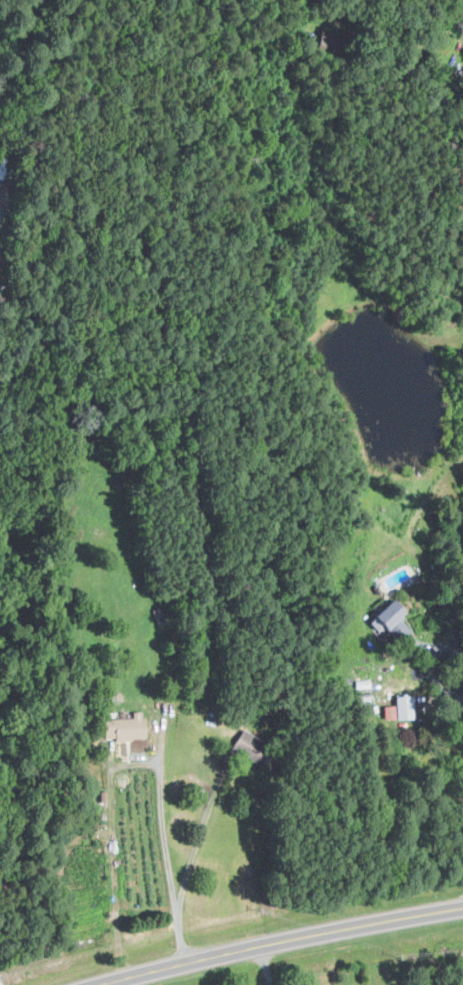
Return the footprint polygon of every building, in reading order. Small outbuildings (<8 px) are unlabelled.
[(414,630),(403,617),(411,611),(400,596),(372,619),(381,631),(387,626),(399,642),(414,630)] [(417,718),(416,693),(398,694),(398,705),(386,705),(387,718),(399,718),(399,719),(417,718)] [(108,737),(117,736),(117,739),(148,738),(147,710),(136,710),(136,717),(107,718),(108,737)]
